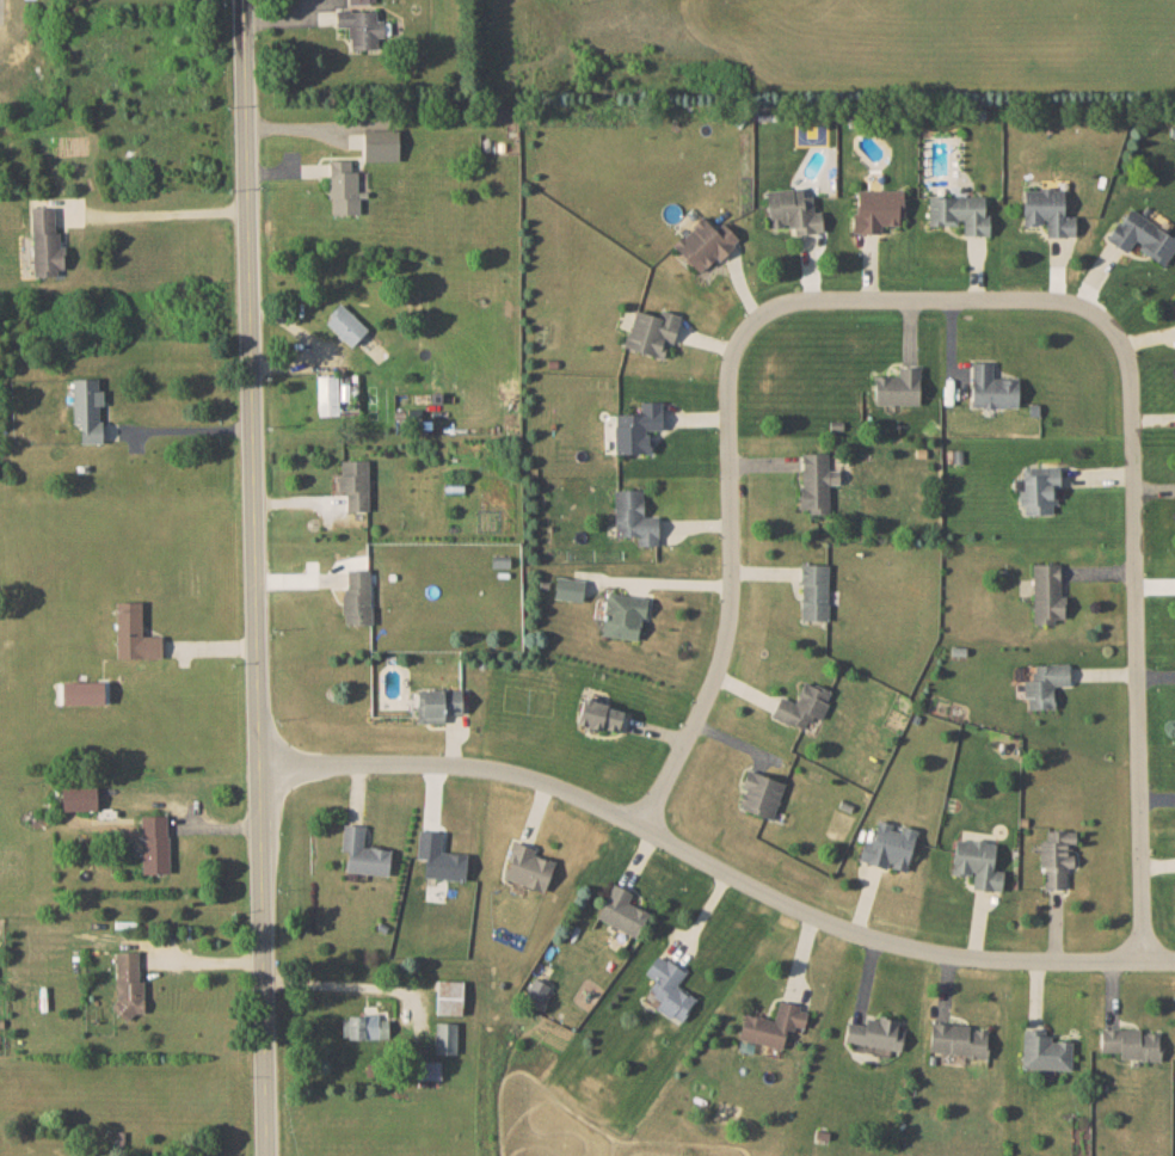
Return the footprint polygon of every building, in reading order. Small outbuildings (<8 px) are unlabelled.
[(383,20),(375,20),(375,9),(336,10),(336,27),(349,26),(349,49),(377,48),(377,37),(383,37),(383,20)] [(364,161),(398,160),(398,129),(363,129),(364,161)] [(358,214),(358,170),(350,170),(350,159),(329,159),(330,214),(358,214)] [(767,189),(769,227),(794,226),(794,233),(822,232),(821,211),(813,211),(813,195),(802,195),(802,187),(767,189)] [(1023,223),(1046,224),(1046,236),(1075,236),(1075,215),(1064,215),(1064,188),(1024,188),(1023,223)] [(880,233),(880,224),(902,225),(902,190),(855,189),(854,232),(880,233)] [(964,235),(989,234),(989,213),(984,213),(984,196),(929,196),(929,224),(964,223),(964,235)] [(1174,248),(1174,236),(1128,206),(1107,239),(1129,253),(1134,245),(1164,265),(1174,248)] [(31,208),(33,276),(56,275),(56,269),(64,269),(64,245),(56,246),(55,207),(31,208)] [(719,260),(739,239),(722,222),(715,229),(701,215),(672,245),(700,272),(715,256),(719,260)] [(350,347),(367,328),(340,302),(323,320),(350,347)] [(663,358),(668,341),(673,342),(681,314),(661,308),(659,316),(635,309),(624,347),(663,358)] [(992,362),(972,361),(971,406),(1018,408),(1019,378),(992,377),(992,362)] [(919,404),(919,365),(898,365),(898,375),(874,376),(875,404),(919,404)] [(337,374),(317,375),(318,414),(338,414),(337,374)] [(73,423),(80,423),(81,443),(101,443),(100,405),(103,404),(103,389),(97,389),(97,377),(72,378),(73,423)] [(615,453),(650,453),(649,429),(662,429),(662,401),(641,401),(641,412),(614,413),(615,453)] [(827,452),(800,452),(801,508),(809,508),(809,513),(829,513),(828,484),(839,484),(839,469),(828,469),(827,452)] [(368,510),(368,459),(339,459),(339,492),(346,492),(346,511),(368,510)] [(1024,466),(1024,489),(1018,489),(1019,505),(1024,505),(1024,514),(1052,513),(1051,503),(1056,503),(1056,489),(1060,489),(1060,466),(1024,466)] [(643,488),(614,489),(615,536),(637,535),(638,545),(658,545),(657,515),(643,515),(643,488)] [(828,620),(829,564),(802,563),(800,619),(828,620)] [(1062,563),(1032,563),(1034,623),(1055,622),(1055,618),(1063,618),(1062,563)] [(370,568),(344,568),(344,623),(371,623),(370,568)] [(554,598),(582,601),(584,579),(556,576),(554,598)] [(639,640),(642,616),(646,616),(648,598),(607,592),(601,635),(639,640)] [(116,658),(161,657),(161,635),(141,635),(141,601),(116,601),(116,658)] [(1054,708),(1054,685),(1069,685),(1068,663),(1033,663),(1033,680),(1025,680),(1025,709),(1054,708)] [(780,696),(771,715),(804,730),(811,714),(820,718),(832,691),(805,679),(794,702),(780,696)] [(444,722),(444,713),(462,713),(461,688),(416,689),(417,722),(444,722)] [(576,723),(618,733),(623,709),(582,699),(576,723)] [(771,818),(785,783),(750,769),(736,805),(771,818)] [(96,786),(61,787),(62,810),(97,809),(96,786)] [(168,872),(168,814),(140,815),(141,873),(168,872)] [(858,860),(888,867),(888,866),(907,871),(917,828),(902,825),(901,827),(877,821),(872,841),(863,839),(858,860)] [(346,872),(389,874),(390,848),(363,846),(364,825),(343,824),(341,850),(348,850),(346,872)] [(424,877),(465,879),(467,853),(440,852),(442,831),(418,830),(417,858),(425,858),(424,877)] [(1041,889),(1066,889),(1066,867),(1072,867),(1072,843),(1076,843),(1076,830),(1047,830),(1047,840),(1042,840),(1041,889)] [(951,872),(974,874),(972,888),(1000,891),(1003,870),(992,869),(996,843),(955,838),(951,872)] [(514,844),(503,877),(544,891),(555,858),(514,844)] [(632,892),(611,883),(596,919),(637,936),(648,911),(627,902),(632,892)] [(122,1015),(144,1014),(143,979),(138,979),(137,951),(115,951),(116,1009),(122,1009),(122,1015)] [(644,973),(655,980),(647,992),(660,1001),(656,1006),(679,1023),(696,998),(676,984),(684,972),(658,953),(644,973)] [(525,993),(542,1001),(549,984),(532,977),(525,993)] [(782,1048),(786,1026),(803,1030),(807,1008),(778,1002),(775,1019),(743,1013),(738,1039),(782,1048)] [(342,1015),(342,1039),(388,1037),(388,1019),(377,1019),(377,1014),(342,1015)] [(844,1042),(900,1049),(903,1030),(897,1030),(898,1018),(878,1015),(877,1019),(865,1017),(864,1023),(847,1021),(844,1042)] [(456,1053),(457,1022),(435,1022),(434,1053),(456,1053)] [(929,1053),(987,1056),(988,1025),(931,1023),(929,1053)] [(1072,1040),(1048,1040),(1048,1029),(1023,1028),(1022,1068),(1071,1069),(1072,1040)] [(1120,1051),(1120,1059),(1159,1060),(1160,1030),(1100,1028),(1100,1051),(1120,1051)]
